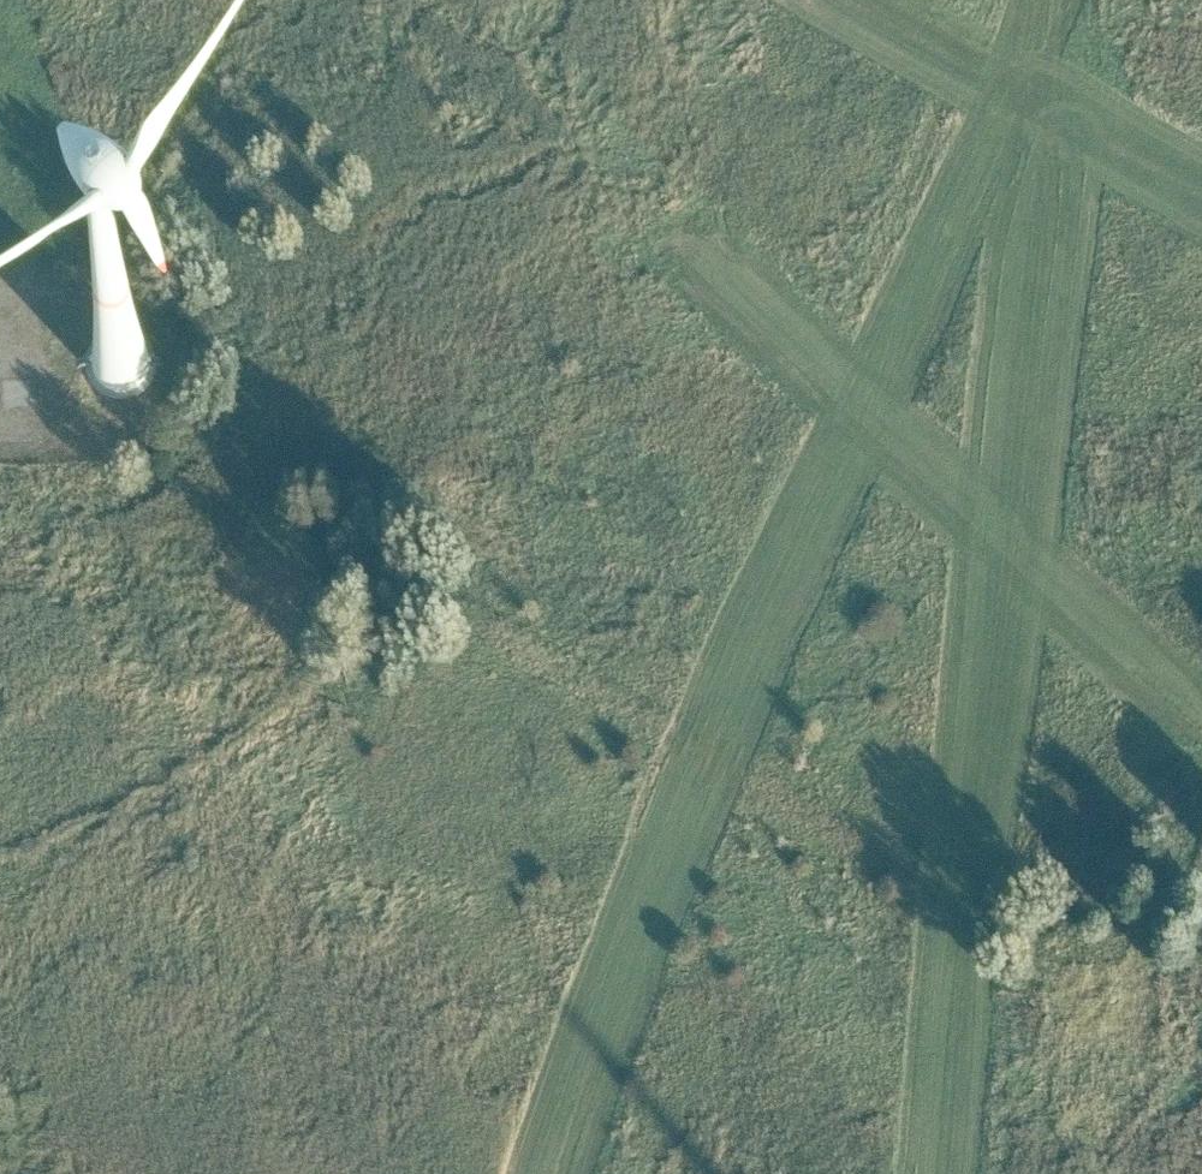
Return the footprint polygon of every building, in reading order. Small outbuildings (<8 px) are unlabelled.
[(100,377),(143,383),(149,346),(106,339),(100,377)]
